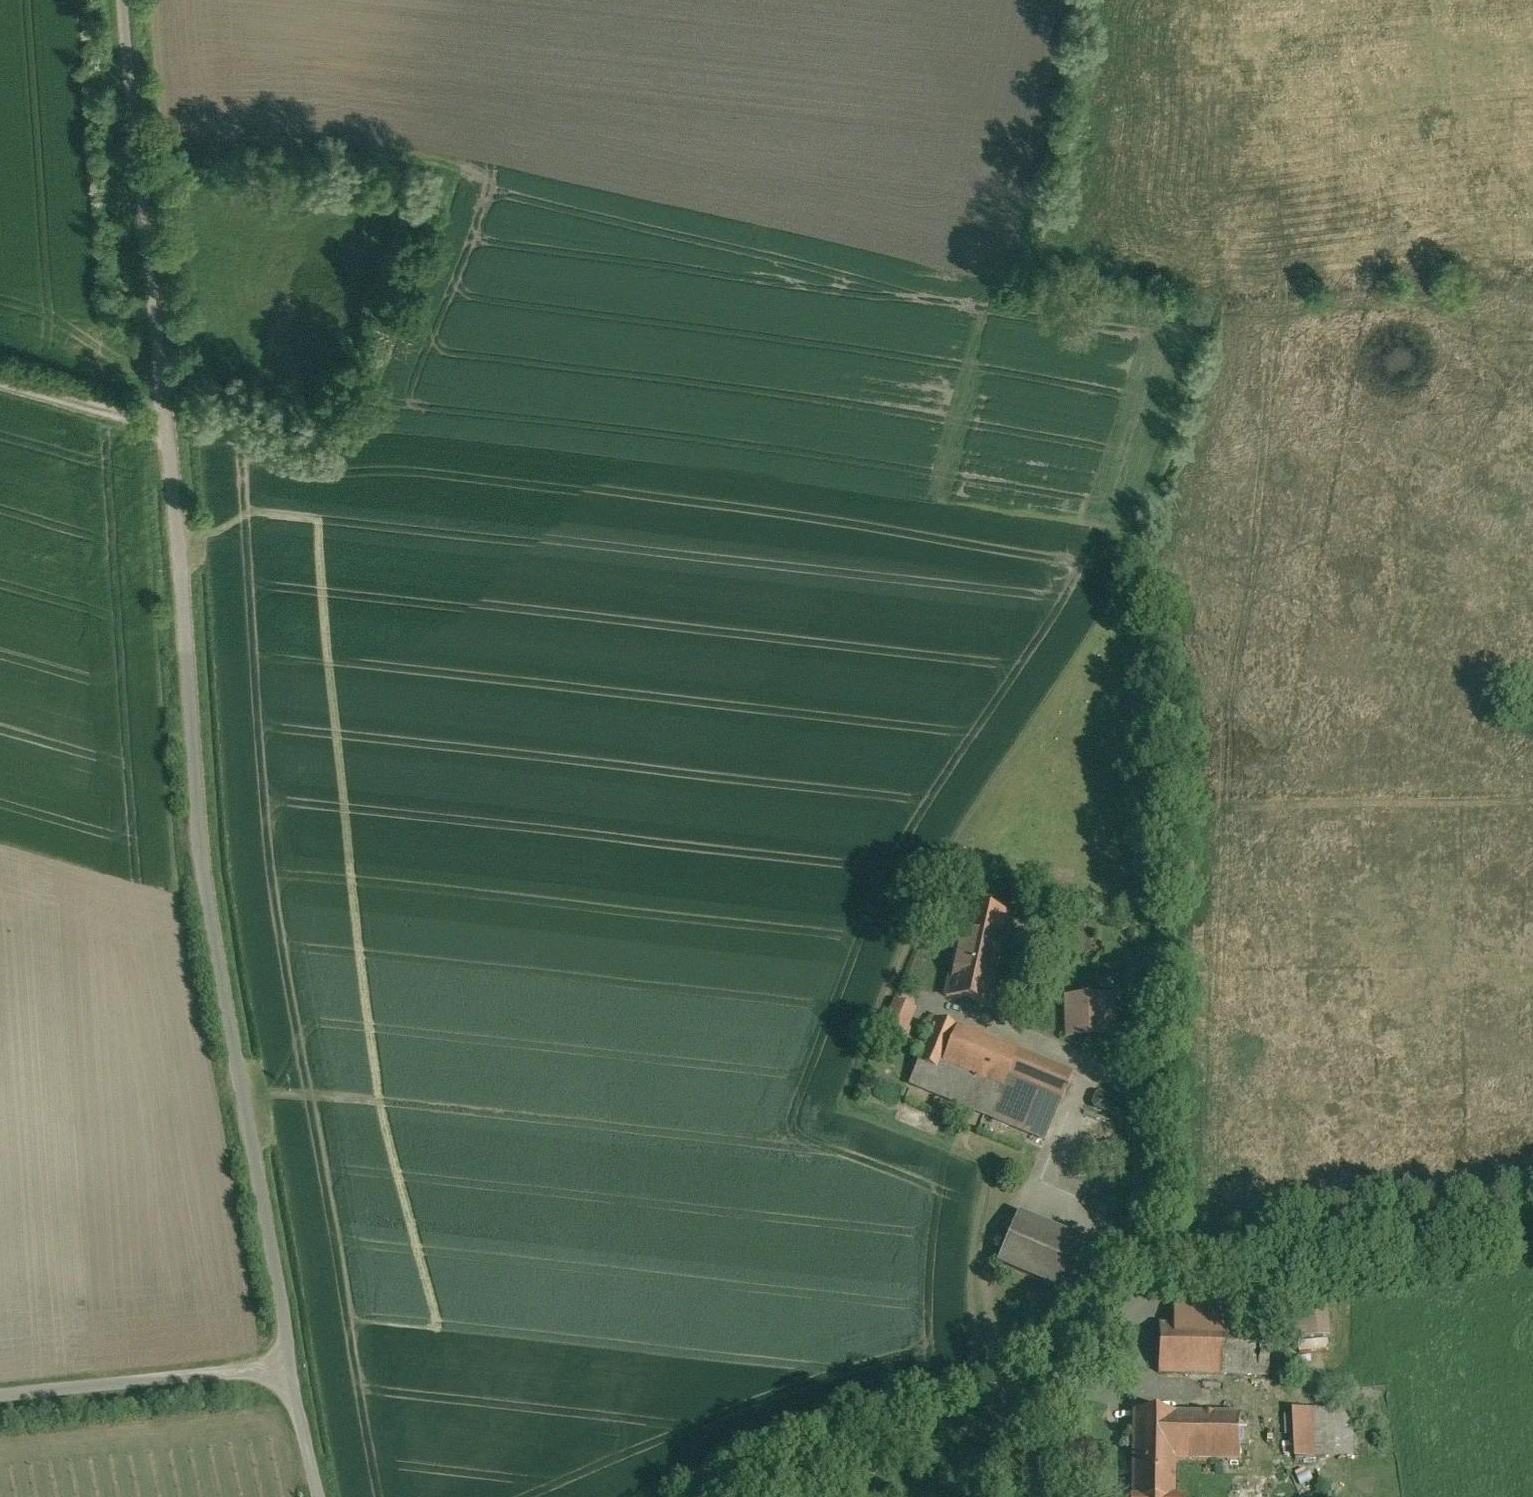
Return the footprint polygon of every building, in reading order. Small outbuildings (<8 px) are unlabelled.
[(965,909),(945,998),(992,1008),(1011,920),(965,909)] [(1058,970),(1044,968),(1041,982),(1055,984),(1058,970)] [(1109,997),(1065,999),(1066,1039),(1110,1037),(1109,997)] [(914,1012),(895,1004),(882,1035),(901,1043),(914,1012)] [(1072,1077),(929,1018),(924,1031),(930,1034),(909,1085),(1045,1142),(1072,1077)] [(1095,1249),(1019,1217),(999,1265),(1074,1297),(1095,1249)] [(1326,1287),(1283,1291),(1287,1320),(1289,1342),(1331,1338),(1328,1309),(1326,1287)] [(1165,1313),(1159,1313),(1158,1374),(1221,1375),(1223,1327),(1223,1314),(1165,1313)] [(1271,1330),(1223,1327),(1221,1375),(1270,1377),(1271,1330)] [(1351,1409),(1294,1412),(1296,1460),(1354,1457),(1351,1409)] [(1241,1416),(1132,1414),(1132,1454),(1174,1454),(1174,1461),(1241,1462),(1241,1416)] [(1132,1454),(1132,1496),(1173,1496),(1174,1461),(1174,1454),(1132,1454)]
